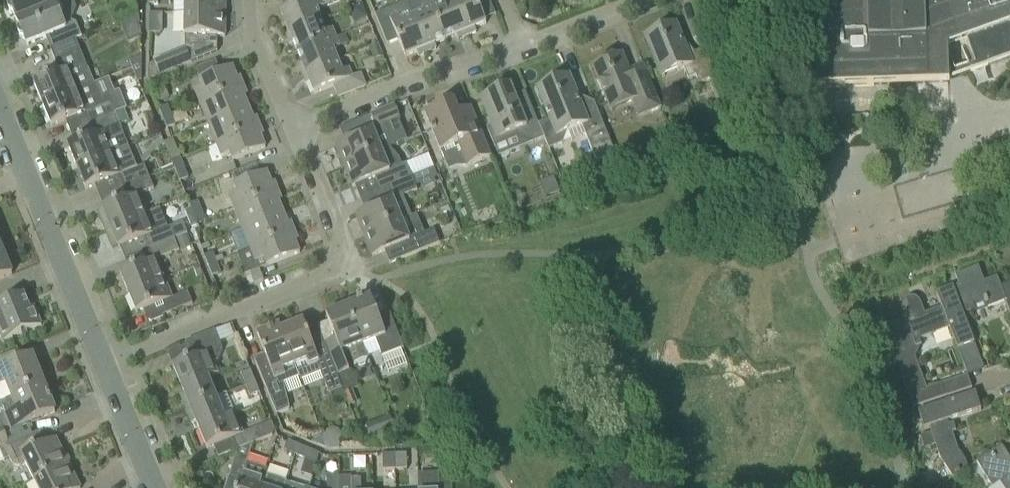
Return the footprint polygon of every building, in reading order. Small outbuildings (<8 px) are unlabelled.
[(9,3),(9,4),(8,8),(9,12),(14,14),(17,21),(68,0),(8,0),(9,3)] [(77,24),(70,21),(76,8),(72,0),(68,0),(17,21),(20,28),(18,32),(20,37),(24,38),(23,39),(24,39),(27,46),(47,38),(52,49),(50,49),(51,50),(76,40),(82,38),(77,24)] [(186,14),(225,14),(225,0),(186,0),(186,14)] [(286,35),(321,21),(317,10),(341,1),(341,0),(302,0),(303,4),(281,13),(286,25),(282,26),(286,35)] [(452,0),(429,0),(430,2),(446,40),(456,36),(458,40),(467,36),(452,0)] [(479,5),(489,1),(489,0),(452,0),(467,36),(476,32),(475,29),(486,24),(479,5)] [(811,89),(949,84),(948,48),(966,41),(977,70),(1009,58),(1009,0),(808,0),(811,89)] [(435,45),(446,40),(430,2),(422,6),(424,12),(413,17),(427,52),(436,49),(435,45)] [(402,22),(399,15),(396,7),(375,16),(380,26),(387,45),(398,40),(405,57),(416,52),(418,56),(427,52),(413,17),(402,22)] [(225,37),(225,14),(186,14),(185,36),(225,37)] [(138,16),(121,23),(129,44),(141,39),(139,18),(138,16)] [(326,32),(322,23),(321,21),(286,35),(290,44),(293,43),(298,54),(336,38),(332,29),(326,32)] [(699,85),(715,78),(706,48),(689,55),(676,24),(645,37),(653,55),(662,78),(684,69),(688,79),(696,76),(699,85)] [(298,66),(302,75),(337,61),(333,49),(340,47),(336,38),(298,54),(302,64),(298,66)] [(383,57),(378,44),(368,48),(373,61),(383,57)] [(161,76),(190,64),(185,50),(150,65),(149,80),(160,75),(161,76)] [(81,51),(55,61),(60,73),(34,83),(43,105),(94,85),(81,51)] [(636,81),(633,82),(622,55),(592,67),(600,85),(610,111),(633,102),(639,117),(661,108),(657,98),(650,80),(637,85),(636,81)] [(142,81),(142,57),(129,62),(138,82),(142,81)] [(342,72),(337,61),(302,75),(306,84),(310,83),(314,94),(333,87),(337,98),(365,86),(360,75),(352,78),(349,69),(342,72)] [(200,104),(241,88),(232,67),(214,75),(200,80),(203,88),(195,91),(200,104)] [(610,142),(594,102),(581,107),(569,76),(554,82),(553,79),(542,84),(543,87),(537,89),(550,120),(538,125),(544,139),(549,150),(586,135),(597,163),(616,155),(610,142)] [(89,125),(115,114),(102,82),(95,86),(94,85),(43,105),(52,127),(85,113),(89,125)] [(544,139),(538,125),(533,111),(522,115),(510,87),(480,99),(492,127),(487,129),(494,147),(518,137),(532,143),(534,143),(544,139)] [(249,108),(241,88),(200,104),(208,124),(249,108)] [(467,167),(491,157),(479,128),(467,133),(454,101),(425,113),(441,152),(458,145),(467,167)] [(163,119),(171,116),(167,106),(159,110),(163,119)] [(335,145),(344,166),(381,152),(390,148),(390,132),(386,125),(400,119),(395,106),(360,120),(365,133),(335,145)] [(257,128),(249,108),(208,124),(216,144),(257,128)] [(108,142),(124,135),(116,114),(89,125),(94,136),(68,146),(77,168),(113,154),(108,142)] [(171,116),(163,119),(167,129),(176,126),(171,116)] [(265,148),(257,128),(216,144),(222,158),(230,154),(233,162),(247,156),(265,148)] [(180,159),(173,140),(164,143),(172,163),(180,159)] [(390,148),(381,152),(344,166),(352,187),(375,178),(380,190),(412,177),(407,164),(402,166),(399,159),(391,150),(390,148)] [(149,177),(145,166),(138,169),(134,159),(118,165),(113,154),(77,168),(86,190),(119,176),(124,187),(149,177)] [(188,179),(180,159),(172,163),(180,182),(188,179)] [(234,209),(275,193),(266,172),(248,180),(235,186),(237,193),(229,196),(234,209)] [(105,231),(146,214),(138,194),(154,188),(149,177),(124,187),(128,199),(103,209),(103,210),(97,213),(105,231)] [(364,236),(401,221),(393,201),(418,191),(412,177),(380,190),(386,203),(355,215),(364,236)] [(283,213),(275,193),(234,209),(242,229),(283,213)] [(206,222),(200,207),(198,202),(190,206),(198,225),(206,222)] [(291,233),(283,213),(242,229),(250,249),(291,233)] [(174,239),(170,228),(155,234),(146,214),(105,231),(112,250),(118,248),(119,249),(144,238),(149,249),(174,239)] [(440,244),(434,230),(425,234),(417,214),(401,221),(364,236),(372,257),(402,245),(407,257),(440,244)] [(259,270),(300,253),(291,233),(250,249),(259,270)] [(128,294),(164,279),(157,261),(180,251),(174,239),(149,249),(154,261),(120,274),(128,294)] [(1,249),(0,250),(0,280),(12,275),(1,249)] [(205,257),(208,266),(217,263),(213,254),(205,257)] [(221,274),(217,263),(208,266),(213,277),(221,274)] [(958,350),(974,344),(962,311),(966,310),(968,314),(975,311),(974,307),(985,303),(987,309),(1006,302),(1009,314),(1009,313),(997,277),(984,282),(978,267),(955,276),(961,291),(955,293),(953,288),(937,294),(958,350)] [(259,270),(250,274),(254,285),(264,281),(259,270)] [(1001,287),(997,277),(1009,313),(1009,283),(1001,287)] [(164,279),(128,294),(136,314),(162,303),(167,315),(192,304),(188,293),(173,299),(164,279)] [(958,350),(937,294),(936,294),(942,309),(925,315),(921,305),(921,303),(920,302),(918,300),(917,299),(915,299),(914,298),(912,298),(910,298),(908,298),(907,299),(905,300),(904,301),(903,303),(902,304),(902,306),(901,308),(901,310),(902,311),(905,318),(882,327),(897,364),(908,395),(913,409),(946,398),(942,384),(927,389),(915,358),(920,347),(922,346),(919,340),(949,329),(958,350)] [(23,333),(41,326),(34,308),(30,310),(24,296),(0,306),(0,335),(2,341),(23,333)] [(358,303),(348,307),(368,357),(380,352),(383,358),(404,349),(390,314),(389,314),(391,320),(381,324),(371,298),(363,301),(362,299),(357,301),(358,303)] [(369,358),(368,357),(348,307),(326,316),(335,340),(324,344),(332,363),(338,376),(350,372),(343,353),(348,351),(354,364),(360,367),(366,364),(369,358)] [(322,367),(311,341),(303,322),(282,331),(281,331),(299,377),(300,380),(300,381),(322,372),(320,368),(322,367)] [(299,377),(281,331),(282,331),(279,325),(257,334),(277,385),(266,389),(277,415),(290,410),(289,407),(283,386),(300,380),(299,377)] [(219,375),(214,363),(217,361),(223,350),(215,332),(185,344),(192,360),(174,368),(182,389),(208,378),(209,379),(219,375)] [(44,385),(33,357),(0,371),(0,386),(6,383),(12,398),(44,385)] [(338,376),(332,363),(322,367),(320,368),(322,372),(330,392),(342,388),(338,376)] [(241,375),(246,387),(256,383),(251,371),(241,375)] [(180,397),(186,411),(217,399),(209,379),(208,378),(182,389),(185,395),(180,397)] [(246,387),(250,398),(260,394),(256,383),(246,387)] [(45,388),(44,385),(12,398),(6,401),(11,415),(3,418),(9,432),(37,420),(55,413),(51,402),(52,402),(49,397),(48,397),(44,389),(45,388)] [(953,479),(969,468),(958,450),(952,434),(956,432),(954,425),(949,426),(948,422),(981,411),(975,394),(918,413),(924,430),(930,428),(932,434),(920,437),(924,450),(935,446),(940,459),(953,479)] [(196,423),(199,431),(225,420),(225,418),(217,399),(186,411),(191,424),(196,423)] [(235,414),(225,418),(225,420),(199,431),(207,449),(233,439),(238,450),(254,445),(273,437),(275,431),(272,423),(243,435),(235,414)] [(64,455),(55,440),(44,445),(38,433),(8,445),(3,447),(13,466),(20,468),(26,465),(34,481),(68,465),(68,464),(69,463),(65,454),(64,455)] [(285,452),(296,456),(300,447),(289,442),(285,452)] [(267,475),(268,470),(247,463),(254,445),(238,450),(228,478),(240,482),(238,487),(262,487),(267,475)] [(1002,446),(976,462),(993,487),(1000,483),(1003,487),(1009,487),(1009,459),(1002,446)] [(307,461),(311,451),(300,447),(296,456),(307,461)] [(395,455),(396,470),(408,470),(407,454),(395,455)] [(384,470),(396,470),(395,455),(383,455),(384,470)] [(68,465),(34,481),(37,487),(80,487),(68,465)] [(418,487),(452,487),(452,473),(417,475),(418,487)] [(267,475),(262,487),(285,487),(287,483),(288,482),(267,475)] [(339,478),(340,487),(362,487),(361,480),(352,480),(352,477),(339,478)] [(339,478),(327,478),(327,487),(340,487),(339,478)]
